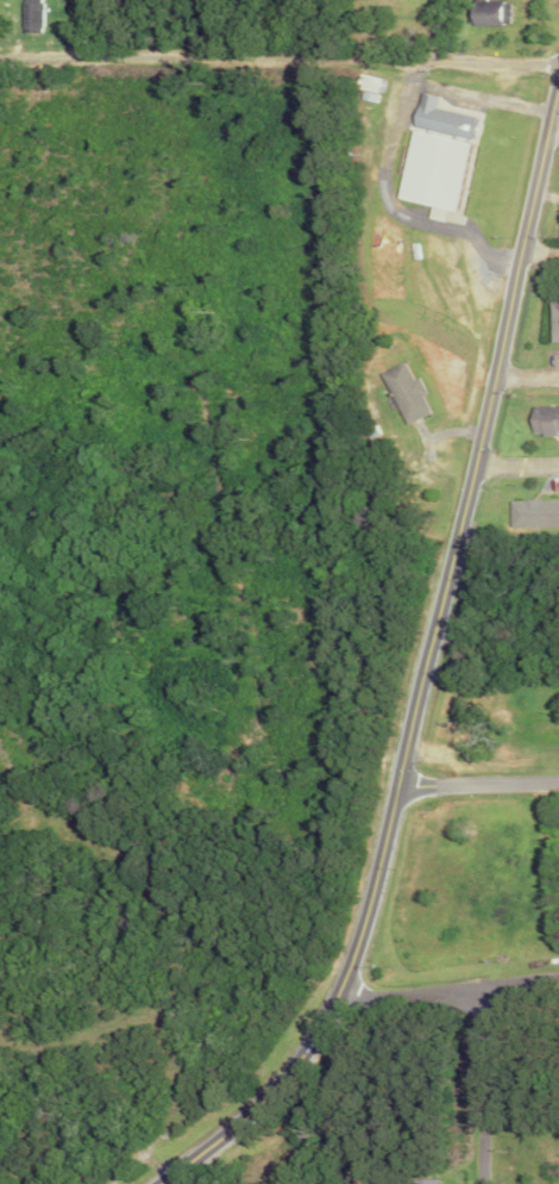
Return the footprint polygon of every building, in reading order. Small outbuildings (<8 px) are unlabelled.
[(477,1),(470,1),(469,25),(511,26),(511,2),(490,2),(490,0),(477,0),(477,1)] [(24,3),(23,32),(46,32),(46,3),(24,3)] [(400,200),(457,212),(477,116),(439,108),(441,97),(422,93),(400,200)] [(547,303),(548,343),(558,342),(558,302),(547,303)] [(378,373),(401,424),(427,413),(420,396),(424,394),(416,377),(411,379),(403,362),(378,373)] [(528,407),(528,435),(558,434),(558,406),(528,407)] [(508,501),(508,530),(558,529),(558,500),(508,501)]
